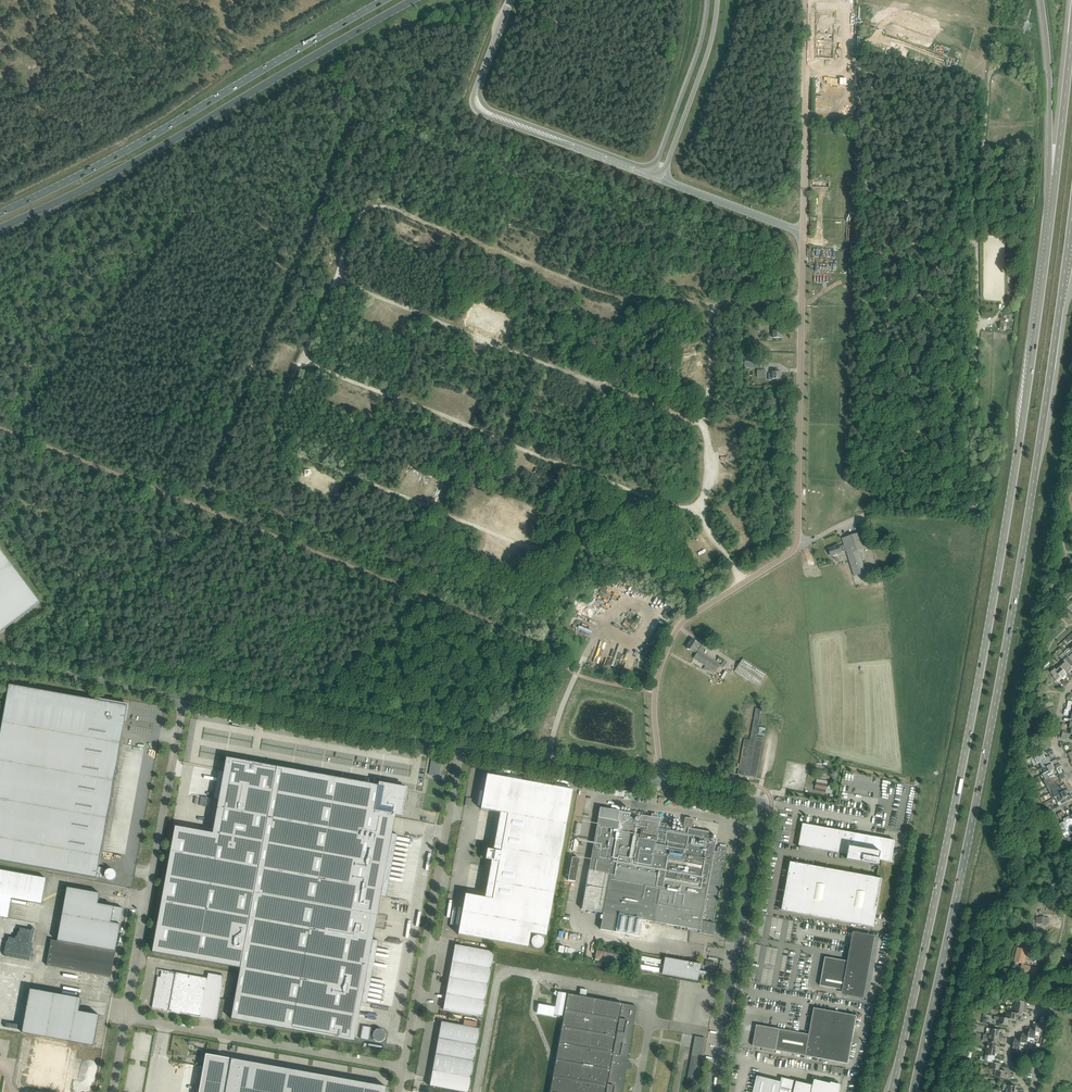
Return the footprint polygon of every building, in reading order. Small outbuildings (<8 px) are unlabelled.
[(1005,50),(1004,58),(1012,59),(1013,51),(1005,50)] [(774,338),(782,338),(782,331),(779,331),(779,328),(771,328),(771,333),(774,333),(774,338)] [(757,360),(752,360),(753,352),(745,352),(745,367),(757,367),(757,360)] [(771,369),(770,374),(769,374),(769,380),(773,380),(773,379),(781,379),(781,372),(778,372),(778,369),(771,369)] [(867,548),(862,532),(842,538),(845,545),(839,547),(839,545),(834,546),(834,547),(829,549),(831,556),(841,553),(841,552),(846,551),(854,576),(865,573),(858,551),(867,548)] [(893,546),(875,551),(878,562),(882,561),(882,564),(891,562),(890,557),(895,556),(893,546)] [(40,603),(0,551),(0,633),(40,603)] [(635,594),(632,599),(638,603),(641,597),(635,594)] [(648,644),(654,648),(666,628),(660,625),(648,644)] [(698,643),(692,639),(686,648),(692,652),(693,651),(696,654),(694,658),(705,666),(703,669),(706,671),(708,667),(715,672),(720,665),(698,651),(694,649),(698,643)] [(1071,667),(1071,666),(1071,659),(1071,658),(1070,659),(1066,655),(1062,659),(1065,662),(1068,666),(1069,665),(1071,667)] [(740,664),(735,672),(758,687),(767,674),(743,659),(740,664)] [(1060,666),(1065,672),(1066,671),(1068,673),(1071,670),(1071,668),(1071,667),(1069,665),(1068,666),(1065,662),(1061,666),(1060,666)] [(1059,664),(1055,668),(1059,674),(1058,675),(1062,679),(1066,675),(1068,676),(1069,674),(1068,673),(1066,671),(1065,672),(1060,666),(1061,666),(1059,664)] [(1048,670),(1045,672),(1054,682),(1056,681),(1058,683),(1062,679),(1058,675),(1059,674),(1055,668),(1050,672),(1048,670)] [(9,685),(0,735),(0,861),(96,878),(96,877),(102,878),(104,868),(98,867),(124,723),(125,723),(128,706),(95,700),(9,685)] [(738,774),(737,775),(750,777),(750,776),(756,778),(764,738),(756,736),(762,709),(756,708),(750,740),(744,739),(739,769),(738,774)] [(1037,764),(1039,763),(1043,761),(1043,759),(1046,758),(1043,753),(1038,755),(1037,754),(1033,756),(1034,759),(1037,764)] [(1048,757),(1046,758),(1043,759),(1043,761),(1039,763),(1042,768),(1048,765),(1048,764),(1051,762),(1048,757)] [(175,826),(152,952),(240,968),(231,1019),(354,1041),(361,1002),(365,1003),(376,940),(373,940),(380,896),(384,897),(395,834),(392,834),(396,810),(400,811),(402,811),(406,788),(384,784),(383,786),(226,758),(224,772),(220,771),(215,799),(219,799),(213,833),(175,826)] [(439,776),(442,760),(432,758),(429,774),(439,776)] [(1043,775),(1045,773),(1049,771),(1049,772),(1052,771),(1054,770),(1052,764),(1053,764),(1052,761),(1051,762),(1048,764),(1048,765),(1042,768),(1040,769),(1043,775)] [(1055,776),(1052,771),(1049,772),(1049,771),(1045,773),(1043,775),(1041,776),(1043,781),(1048,778),(1049,779),(1053,777),(1055,776)] [(500,813),(493,850),(487,849),(488,850),(487,853),(486,852),(485,855),(487,856),(486,859),(485,859),(491,860),(485,898),(465,894),(458,934),(528,947),(530,933),(545,936),(573,790),(487,774),(480,809),(500,813)] [(1043,781),(1047,787),(1056,782),(1053,777),(1049,779),(1048,778),(1043,781)] [(816,782),(815,790),(826,792),(830,793),(831,790),(828,790),(828,787),(826,787),(827,784),(827,781),(817,779),(817,782),(816,782)] [(1050,793),(1052,792),(1055,791),(1054,789),(1058,787),(1056,782),(1047,787),(1050,793)] [(1055,798),(1057,796),(1061,794),(1060,793),(1063,791),(1060,786),(1058,787),(1054,789),(1055,791),(1052,792),(1055,798)] [(608,788),(607,794),(624,797),(625,791),(608,788)] [(1055,798),(1057,803),(1060,802),(1060,801),(1062,804),(1067,801),(1071,799),(1071,796),(1071,794),(1068,796),(1065,790),(1063,791),(1060,793),(1061,794),(1057,796),(1055,798)] [(589,870),(581,909),(602,913),(602,912),(603,913),(603,915),(602,919),(600,929),(615,932),(618,916),(677,926),(681,927),(685,928),(688,928),(695,929),(695,931),(699,931),(699,932),(699,933),(713,935),(715,924),(713,924),(713,923),(717,898),(718,899),(718,898),(719,892),(720,892),(718,891),(723,867),(727,848),(718,846),(717,851),(716,853),(714,853),(714,851),(716,839),(712,838),(712,833),(688,828),(688,827),(691,828),(693,819),(685,817),(683,826),(684,827),(683,832),(670,830),(671,824),(659,822),(660,818),(657,818),(651,817),(625,812),(600,807),(598,817),(599,818),(589,870)] [(1069,828),(1071,827),(1071,820),(1071,819),(1070,820),(1069,817),(1063,819),(1064,822),(1066,825),(1067,824),(1069,828)] [(1059,824),(1062,829),(1061,830),(1064,836),(1067,834),(1068,836),(1071,834),(1071,833),(1069,828),(1067,824),(1066,825),(1064,822),(1059,824)] [(847,860),(870,864),(879,866),(880,860),(891,862),(895,840),(803,824),(799,845),(848,854),(848,858),(847,860)] [(572,857),(568,880),(575,882),(579,858),(572,857)] [(873,927),(876,911),(882,878),(791,862),(788,878),(793,879),(791,890),(789,889),(788,895),(790,895),(788,908),(782,908),(782,910),(873,927)] [(106,870),(106,879),(116,879),(115,869),(106,870)] [(8,918),(12,898),(42,904),(46,879),(0,870),(0,917),(8,918)] [(57,941),(115,951),(123,908),(98,904),(100,893),(67,887),(57,941)] [(848,990),(847,995),(850,996),(860,998),(864,998),(865,993),(866,984),(874,942),(857,939),(853,962),(848,961),(825,957),(820,985),(843,989),(848,990)] [(51,940),(47,966),(79,971),(111,977),(115,951),(51,940)] [(455,945),(449,977),(488,984),(494,952),(455,945)] [(1018,947),(1015,957),(1023,959),(1025,953),(1026,949),(1018,947)] [(597,948),(595,960),(627,966),(629,954),(597,948)] [(666,957),(663,974),(698,980),(699,974),(707,975),(707,971),(700,970),(701,964),(666,957)] [(716,980),(718,968),(714,967),(714,966),(712,965),(713,962),(714,963),(715,962),(706,961),(705,966),(708,967),(707,971),(707,975),(706,981),(711,982),(712,979),(716,980)] [(1020,974),(1034,977),(1037,968),(1031,967),(1031,968),(1022,966),(1020,974)] [(209,973),(208,977),(159,970),(153,1009),(218,1019),(219,1009),(223,1010),(225,999),(221,999),(225,975),(209,973)] [(482,1017),(488,984),(449,977),(443,1009),(482,1017)] [(30,989),(22,1033),(94,1046),(99,1015),(79,1011),(81,998),(30,989)] [(625,1068),(631,1069),(632,1064),(630,1063),(630,1061),(626,1061),(633,1024),(636,1006),(585,997),(587,990),(580,989),(579,996),(568,994),(567,999),(566,999),(567,994),(558,992),(555,1007),(538,1004),(537,1013),(553,1016),(563,1018),(550,1091),(621,1091),(625,1068)] [(1024,1007),(1025,1002),(1015,1000),(1014,1007),(1027,1009),(1028,1006),(1026,1006),(1025,1007),(1024,1007)] [(1013,1013),(1020,1014),(1023,1015),(1023,1010),(1025,1010),(1025,1011),(1027,1011),(1027,1009),(1014,1007),(1014,1010),(1007,1008),(1006,1012),(1013,1013)] [(757,1025),(753,1046),(763,1048),(774,1050),(805,1056),(848,1064),(857,1015),(814,1008),(812,1019),(811,1019),(810,1023),(812,1023),(809,1034),(780,1029),(757,1025)] [(1005,1018),(1012,1019),(1015,1020),(1016,1015),(1017,1015),(1017,1016),(1019,1017),(1020,1014),(1013,1013),(1006,1012),(1005,1018)] [(994,1016),(994,1020),(998,1021),(998,1024),(1000,1024),(1000,1026),(1003,1027),(1003,1026),(1003,1025),(1007,1025),(1008,1020),(1009,1020),(1010,1022),(1012,1022),(1012,1020),(1005,1018),(999,1017),(994,1016)] [(1043,1023),(1043,1027),(1050,1028),(1051,1018),(1045,1017),(1043,1023)] [(441,1021),(435,1054),(474,1061),(480,1028),(441,1021)] [(1036,1029),(1035,1032),(1036,1032),(1042,1033),(1043,1027),(1043,1023),(1040,1023),(1037,1022),(1036,1029)] [(363,1026),(360,1039),(369,1040),(371,1027),(363,1026)] [(990,1028),(989,1035),(1002,1038),(1002,1037),(1002,1035),(1001,1034),(1000,1035),(999,1035),(1000,1030),(990,1028)] [(1028,1034),(1028,1037),(1035,1039),(1036,1032),(1035,1032),(1036,1029),(1033,1028),(1029,1028),(1028,1034)] [(22,1033),(14,1076),(65,1085),(68,1072),(88,1076),(94,1046),(22,1033)] [(1021,1037),(1019,1047),(1020,1047),(1026,1048),(1027,1044),(1028,1037),(1028,1034),(1025,1033),(1022,1033),(1021,1037)] [(983,1034),(982,1041),(988,1042),(997,1043),(998,1038),(999,1038),(1000,1040),(1001,1040),(1001,1041),(1007,1042),(1007,1039),(1007,1038),(1002,1037),(1002,1038),(989,1035),(986,1035),(983,1034)] [(1014,1038),(1013,1048),(1016,1048),(1015,1053),(1019,1053),(1019,1049),(1020,1047),(1019,1047),(1021,1037),(1018,1036),(1018,1039),(1014,1038)] [(988,1042),(986,1048),(1000,1050),(1000,1047),(998,1047),(998,1048),(996,1048),(997,1043),(988,1042)] [(986,1048),(985,1054),(995,1056),(996,1051),(997,1051),(997,1053),(999,1053),(1000,1050),(986,1048)] [(386,1087),(206,1054),(199,1091),(385,1091),(386,1087)] [(435,1054),(429,1086),(462,1091),(468,1091),(474,1061),(435,1054)] [(994,1061),(995,1056),(985,1054),(985,1057),(980,1057),(980,1060),(984,1061),(991,1062),(997,1063),(998,1060),(996,1060),(995,1061),(994,1061)] [(697,1088),(701,1062),(691,1061),(686,1086),(697,1088)] [(990,1068),(996,1070),(1003,1070),(1003,1068),(1001,1068),(1000,1069),(999,1069),(1000,1063),(997,1063),(991,1062),(990,1068)] [(994,1076),(1004,1078),(1008,1078),(1008,1076),(1007,1075),(1006,1076),(1005,1076),(1006,1071),(1003,1070),(996,1070),(994,1076)] [(841,1086),(815,1079),(813,1085),(782,1077),(781,1082),(757,1076),(753,1091),(840,1091),(841,1086)]
